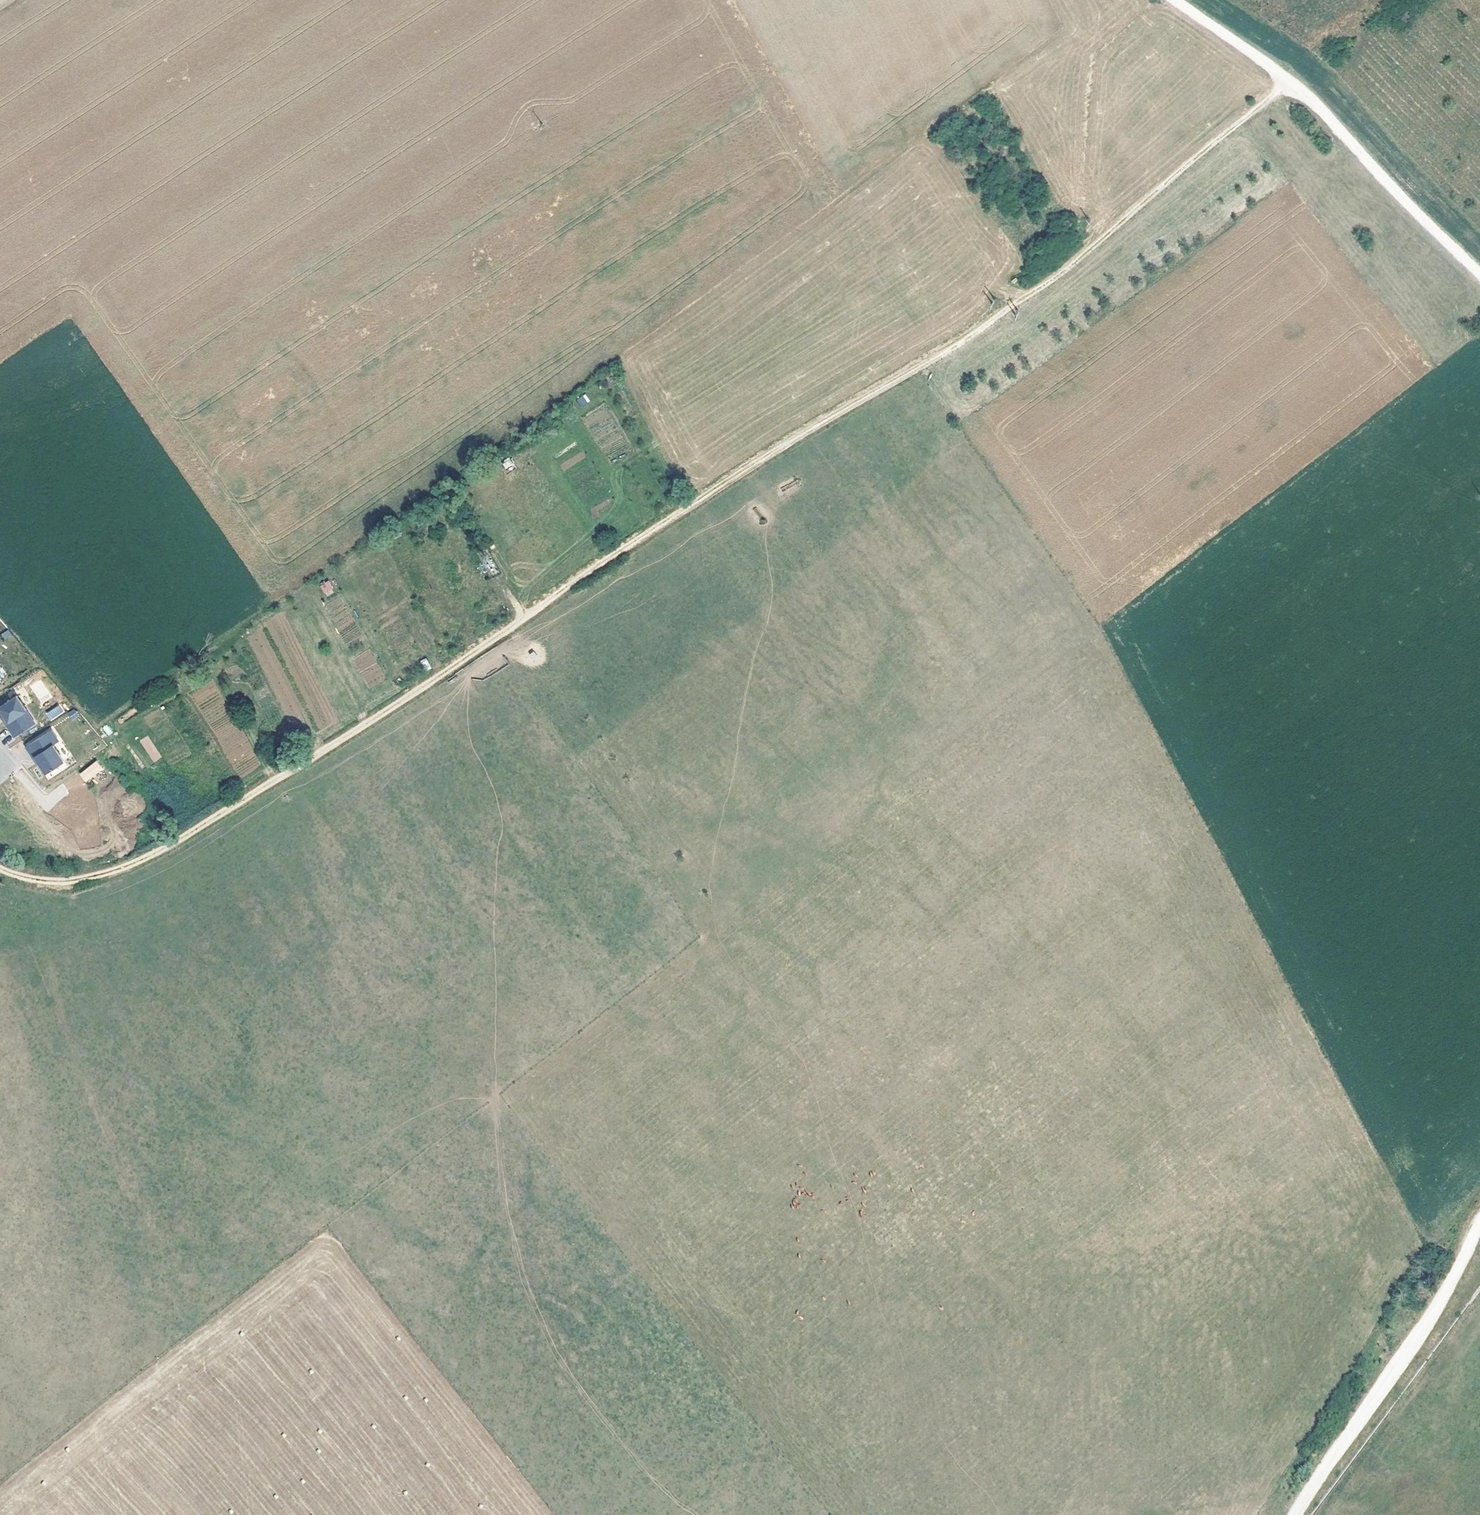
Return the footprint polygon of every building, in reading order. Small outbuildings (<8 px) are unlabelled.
[(581,407),(590,401),(585,393),(576,399),(581,407)] [(508,457),(501,463),(506,469),(513,464),(508,457)] [(328,580),(320,584),(326,596),(334,592),(328,580)] [(424,671),(431,669),(427,658),(421,660),(424,671)] [(19,694),(1,706),(7,715),(14,725),(11,727),(16,735),(37,721),(19,694)] [(61,705),(48,713),(52,719),(65,711),(61,705)] [(11,727),(14,725),(7,715),(4,716),(11,727)] [(35,755),(37,753),(55,742),(60,738),(54,728),(28,744),(35,755)] [(148,735),(139,740),(153,763),(162,757),(148,735)] [(55,742),(37,753),(41,759),(48,770),(65,759),(55,742)] [(97,760),(79,774),(85,782),(103,769),(97,760)] [(78,774),(64,783),(73,796),(57,806),(66,820),(67,819),(91,818),(89,790),(78,774)]
